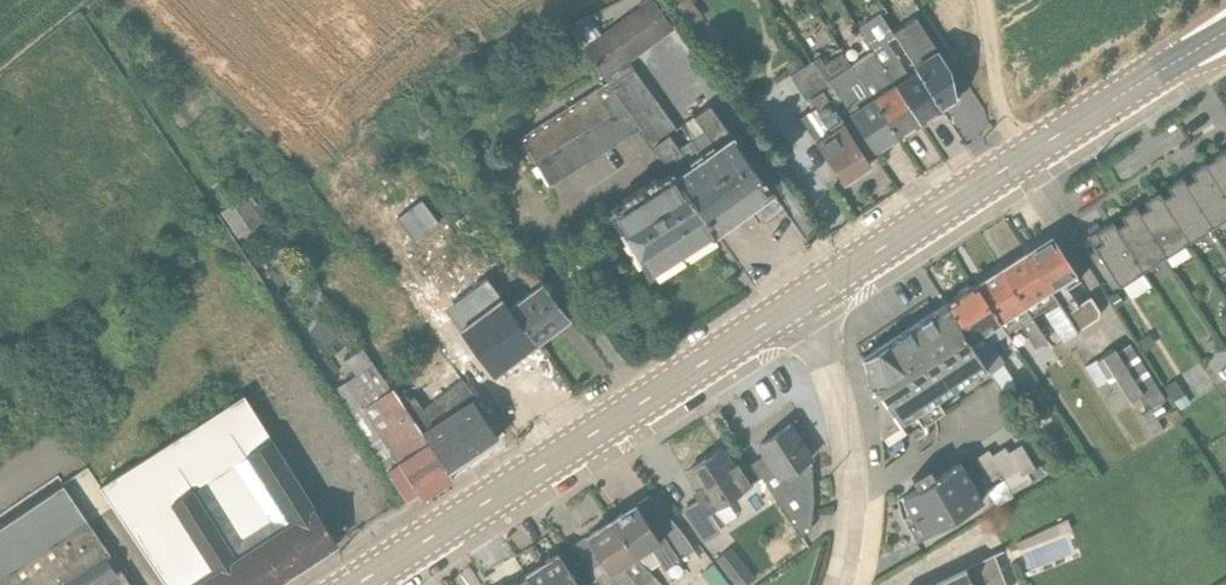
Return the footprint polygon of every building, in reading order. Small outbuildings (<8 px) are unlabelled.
[(714,231),(770,191),(732,138),(734,136),(732,133),(729,135),(709,105),(681,125),(691,139),(678,148),(670,137),(678,131),(629,63),(674,30),(653,0),(647,0),(600,34),(587,16),(567,27),(608,82),(641,129),(670,170),(714,231)] [(687,28),(702,17),(690,0),(668,0),(687,28)] [(858,26),(873,50),(918,121),(927,115),(931,117),(938,113),(938,108),(940,107),(916,69),(907,75),(886,41),(893,36),(878,13),(858,26)] [(892,32),(940,107),(942,106),(946,108),(953,103),(953,99),(954,98),(948,69),(915,17),(892,32)] [(850,64),(896,135),(898,134),(902,136),(908,132),(909,127),(918,121),(873,50),(850,64)] [(812,60),(829,85),(872,150),(883,144),(887,146),(894,141),(894,137),(896,135),(850,64),(847,67),(839,54),(823,65),(818,56),(812,60)] [(815,107),(799,116),(842,181),(844,180),(849,181),(857,176),(858,170),(869,164),(821,91),(829,85),(812,60),(803,66),(798,57),(783,66),(788,76),(789,75),(805,101),(810,99),(815,107)] [(550,187),(641,129),(608,82),(519,137),(550,187)] [(1205,163),(1225,200),(1225,148),(1213,156),(1214,157),(1205,163)] [(1211,226),(1225,216),(1225,200),(1205,163),(1204,162),(1190,172),(1193,178),(1185,183),(1211,226)] [(608,210),(648,273),(667,262),(670,267),(697,249),(694,244),(714,231),(670,170),(608,210)] [(1162,198),(1189,240),(1211,226),(1185,183),(1181,177),(1166,187),(1170,192),(1162,198)] [(1138,213),(1166,255),(1189,240),(1162,198),(1158,192),(1143,201),(1147,207),(1138,213)] [(263,230),(270,225),(249,193),(221,212),(238,238),(259,224),(263,230)] [(463,234),(482,222),(472,209),(471,210),(468,204),(450,216),(463,234)] [(1115,227),(1142,269),(1166,255),(1138,213),(1135,207),(1120,216),(1124,222),(1115,227)] [(1115,227),(1111,221),(1087,237),(1117,285),(1142,269),(1115,227)] [(1076,330),(1098,317),(1099,311),(1089,297),(1077,304),(1066,287),(1078,280),(1051,237),(1025,253),(1076,330)] [(1076,330),(1025,253),(999,269),(1030,317),(1044,308),(1047,313),(1045,314),(1062,341),(1076,330)] [(526,263),(518,269),(532,287),(508,305),(535,342),(568,318),(526,263)] [(1030,317),(999,269),(974,285),(1005,333),(1019,323),(1034,347),(1045,340),(1030,317)] [(1005,333),(974,285),(972,287),(966,286),(957,291),(956,296),(944,304),(983,366),(1006,403),(1023,392),(1003,363),(1004,362),(992,343),(1006,334),(1005,333)] [(491,382),(539,348),(535,342),(508,305),(505,300),(457,334),(491,382)] [(983,366),(944,304),(944,303),(932,311),(931,309),(920,316),(921,318),(900,332),(899,330),(889,337),(890,338),(876,348),(875,346),(862,354),(863,356),(861,357),(879,435),(898,422),(898,421),(914,411),(921,424),(943,409),(935,397),(983,366)] [(1129,343),(1117,351),(1147,403),(1150,409),(1156,418),(1166,412),(1160,402),(1165,400),(1129,343)] [(333,389),(406,499),(417,491),(421,497),(452,477),(447,470),(400,396),(363,347),(345,359),(356,375),(333,389)] [(1138,408),(1147,403),(1117,351),(1114,347),(1084,366),(1096,386),(1106,380),(1114,391),(1104,398),(1112,411),(1131,399),(1138,408)] [(438,397),(474,451),(497,436),(472,399),(475,397),(461,379),(438,397)] [(400,396),(447,470),(474,451),(438,397),(423,407),(414,395),(409,398),(405,392),(400,396)] [(165,584),(264,584),(259,577),(276,567),(282,576),(280,577),(281,578),(336,542),(243,395),(98,486),(165,584)] [(1156,418),(1150,409),(1140,415),(1152,435),(1162,429),(1156,418)] [(760,475),(767,485),(810,457),(794,433),(802,429),(795,419),(757,443),(764,454),(751,462),(760,475)] [(988,449),(973,458),(988,482),(1001,474),(1004,479),(1017,471),(1020,477),(1035,468),(1020,444),(1007,452),(1004,446),(991,455),(988,449)] [(720,528),(708,510),(760,475),(751,462),(743,466),(737,458),(729,463),(719,448),(686,470),(696,485),(690,489),(696,497),(681,507),(702,541),(720,528)] [(982,499),(960,462),(934,477),(928,468),(911,478),(916,488),(901,496),(911,512),(923,533),(982,499)] [(811,501),(810,463),(770,489),(800,535),(809,528),(811,501)] [(120,569),(116,571),(106,556),(109,553),(62,485),(0,526),(0,584),(130,584),(120,569)] [(649,494),(610,519),(634,556),(646,569),(659,561),(663,568),(692,548),(681,530),(649,494)] [(914,538),(923,533),(911,512),(902,517),(914,538)] [(615,584),(638,584),(641,583),(644,584),(660,584),(646,569),(634,556),(610,519),(574,542),(600,584),(603,584),(611,580),(615,584)] [(1066,520),(1016,541),(1019,550),(1070,529),(1066,520)] [(713,559),(733,584),(744,584),(753,578),(730,547),(713,559)] [(524,574),(531,584),(577,584),(556,553),(524,574)] [(993,553),(925,584),(1005,584),(993,553)] [(701,572),(711,584),(729,584),(713,563),(701,572)] [(506,584),(531,584),(524,574),(506,584)]
